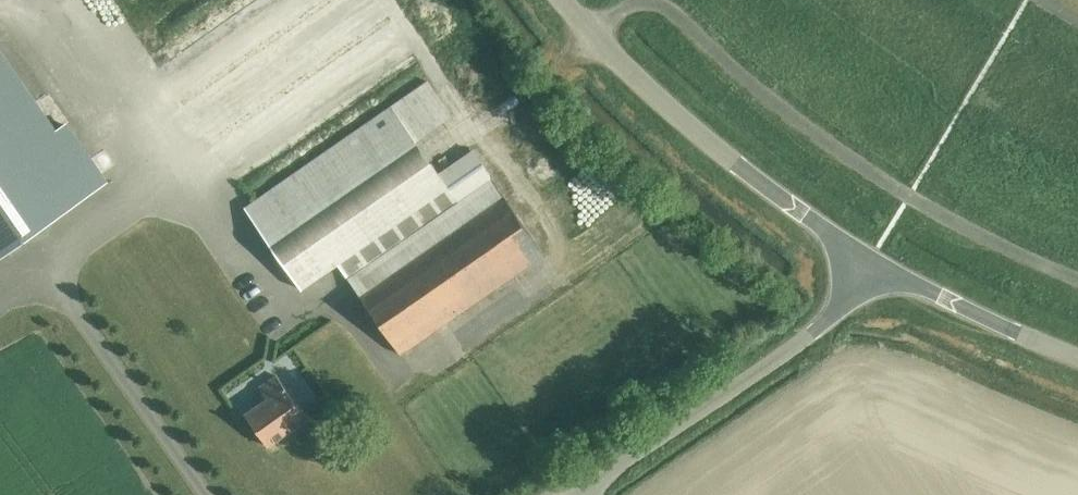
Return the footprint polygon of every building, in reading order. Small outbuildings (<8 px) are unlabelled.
[(370,18),(385,16),(383,0),(368,0),(370,18)] [(104,181),(65,125),(53,134),(0,58),(0,253),(104,181)] [(244,208),(283,264),(274,270),(291,296),(337,264),(399,354),(545,254),(473,149),(439,173),(417,141),(453,116),(429,80),(244,208)] [(244,414),(267,447),(307,418),(277,375),(259,388),(266,398),(244,414)]
